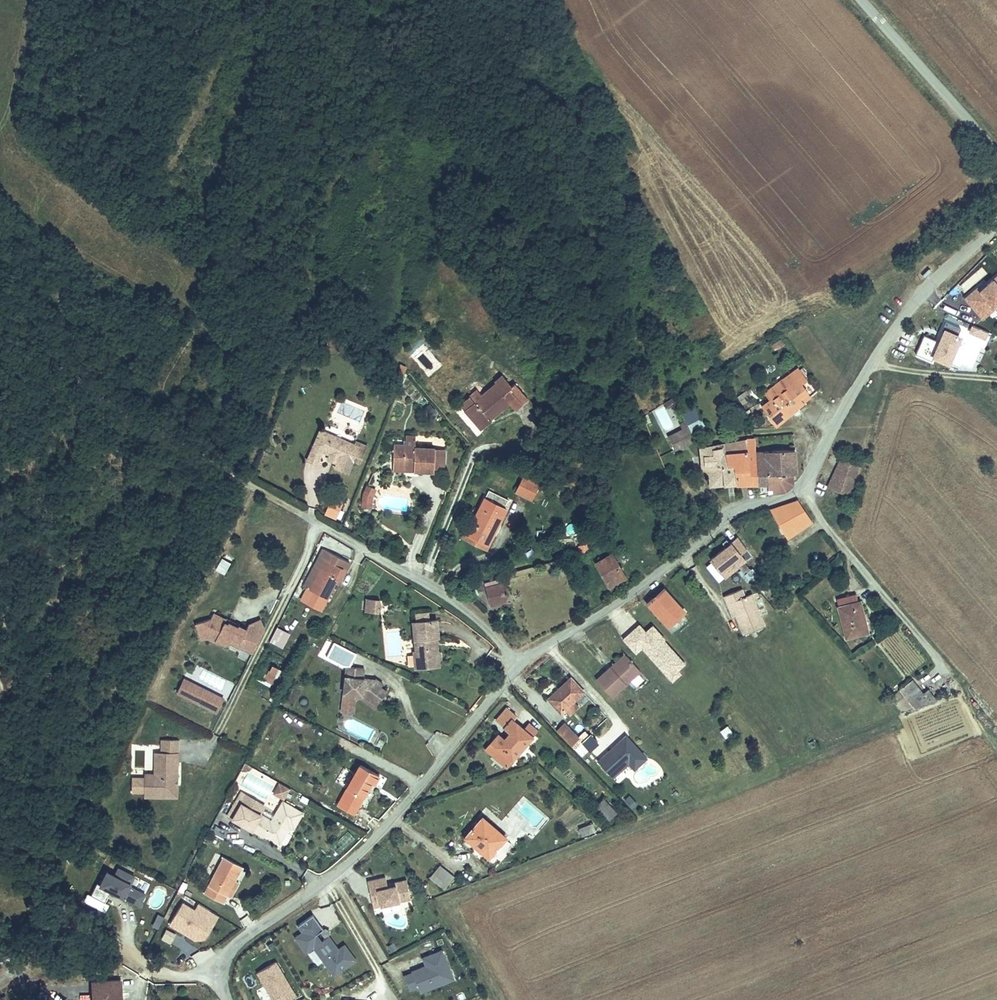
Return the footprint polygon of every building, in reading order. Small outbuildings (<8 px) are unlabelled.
[(996,306),(996,307),(996,279),(991,273),(963,297),(983,319),(996,306)] [(918,353),(953,363),(964,326),(944,320),(938,338),(923,334),(918,353)] [(972,323),(969,331),(989,339),(992,331),(972,323)] [(774,426),(805,401),(802,396),(806,393),(800,384),(806,380),(797,368),(782,380),(787,386),(759,408),(774,426)] [(513,390),(517,387),(508,375),(499,382),(501,384),(468,411),(483,430),(494,422),(491,419),(511,404),(517,412),(526,405),(513,390)] [(741,400),(751,396),(747,389),(738,394),(741,400)] [(697,440),(690,428),(669,439),(676,452),(682,448),(697,440)] [(333,440),(331,435),(322,431),(309,461),(320,466),(326,453),(331,455),(336,457),(334,461),(339,464),(337,469),(350,475),(361,448),(352,444),(345,446),(333,440)] [(352,444),(331,435),(333,440),(345,446),(352,444)] [(778,452),(797,451),(796,436),(778,438),(778,452)] [(737,482),(759,484),(758,478),(757,467),(756,453),(756,444),(750,444),(748,442),(725,446),(728,464),(734,463),(737,482)] [(416,446),(395,446),(395,467),(415,467),(415,471),(435,471),(435,470),(435,452),(435,450),(416,450),(416,446)] [(724,464),(728,464),(725,446),(701,450),(702,468),(720,465),(724,464)] [(758,478),(794,475),(798,475),(797,451),(778,452),(766,453),(767,466),(757,467),(758,478)] [(445,470),(445,452),(435,452),(435,470),(445,470)] [(756,453),(757,467),(767,466),(766,453),(756,453)] [(830,487),(850,497),(859,472),(850,469),(852,463),(843,459),(833,480),(830,487)] [(526,468),(521,481),(536,488),(539,482),(541,482),(544,475),(526,468)] [(790,489),(794,487),(794,475),(758,478),(759,484),(767,485),(767,489),(772,489),(772,494),(790,489)] [(468,530),(465,538),(493,550),(498,537),(514,499),(512,498),(515,492),(493,483),(473,532),(468,530)] [(371,509),(372,499),(375,492),(367,489),(364,498),(362,508),(371,509)] [(342,509),(344,504),(332,500),(325,516),(337,521),(342,509)] [(788,536),(811,521),(797,500),(787,504),(770,509),(786,538),(788,536)] [(703,562),(712,573),(718,569),(724,577),(747,559),(731,540),(703,562)] [(327,556),(311,585),(330,595),(337,580),(345,566),(347,567),(351,559),(326,545),(321,553),(327,556)] [(606,588),(625,577),(612,552),(592,563),(606,588)] [(703,552),(696,557),(700,562),(707,557),(703,552)] [(306,582),(311,585),(327,556),(321,553),(306,582)] [(222,557),(216,569),(224,573),(230,561),(222,557)] [(345,566),(337,580),(339,581),(347,567),(345,566)] [(500,576),(483,581),(490,606),(508,601),(500,576)] [(745,591),(742,584),(725,592),(729,599),(732,598),(738,610),(746,628),(766,618),(752,588),(745,591)] [(666,585),(650,599),(671,623),(687,609),(666,585)] [(857,594),(836,600),(846,638),(867,632),(862,613),(865,612),(862,602),(860,602),(857,594)] [(381,607),(382,596),(365,596),(365,607),(381,607)] [(732,598),(729,599),(735,612),(738,610),(732,598)] [(418,610),(419,617),(430,616),(429,609),(418,610)] [(635,652),(642,647),(670,680),(688,664),(653,623),(645,630),(628,610),(611,624),(635,652)] [(254,652),(265,631),(261,620),(249,625),(246,631),(239,627),(238,628),(229,624),(228,626),(225,624),(227,621),(214,614),(212,618),(197,624),(203,640),(209,638),(216,641),(217,639),(227,644),(232,643),(235,637),(242,640),(241,641),(243,646),(254,652)] [(414,618),(417,649),(423,648),(424,664),(442,662),(441,642),(437,642),(437,632),(441,632),(440,615),(430,616),(419,617),(414,618)] [(276,625),(269,640),(283,647),(290,631),(276,625)] [(423,648),(417,649),(414,649),(415,665),(424,664),(423,648)] [(623,654),(609,666),(614,671),(628,659),(623,654)] [(614,671),(609,666),(595,680),(610,696),(626,681),(638,670),(628,659),(614,671)] [(349,660),(345,689),(355,690),(365,692),(377,700),(387,687),(382,683),(385,680),(378,675),(375,679),(370,679),(371,674),(364,674),(365,662),(349,660)] [(272,682),(279,667),(272,664),(265,679),(272,682)] [(174,693),(216,713),(225,695),(183,676),(174,693)] [(571,679),(557,691),(569,704),(583,691),(571,679)] [(913,681),(902,691),(913,704),(924,693),(913,681)] [(355,690),(345,689),(344,699),(354,700),(355,694),(355,690)] [(355,690),(355,694),(364,696),(375,704),(377,700),(365,692),(355,690)] [(569,704),(557,691),(549,699),(561,711),(569,704)] [(509,736),(520,748),(534,734),(516,715),(520,711),(512,703),(498,715),(513,731),(509,736)] [(728,724),(720,729),(725,737),(733,732),(728,724)] [(556,731),(570,744),(576,739),(563,725),(556,731)] [(505,763),(520,748),(509,736),(507,738),(499,730),(485,744),(505,763)] [(627,732),(597,759),(613,777),(630,763),(635,769),(649,757),(627,732)] [(179,780),(179,739),(163,739),(162,777),(146,777),(146,796),(179,796),(179,785),(175,785),(175,779),(179,780)] [(162,777),(163,739),(156,739),(156,774),(146,773),(146,777),(162,777)] [(338,803),(356,813),(362,803),(366,796),(374,782),(376,783),(381,775),(360,764),(338,803)] [(272,793),(268,801),(278,805),(282,797),(272,793)] [(372,800),(366,796),(362,803),(368,806),(372,800)] [(605,796),(597,804),(609,817),(617,809),(605,796)] [(229,822),(264,842),(265,840),(277,846),(286,831),(290,833),(300,816),(279,804),(269,823),(239,805),(229,822)] [(464,835),(486,856),(504,836),(481,816),(464,835)] [(593,822),(579,825),(581,835),(595,832),(593,822)] [(225,858),(205,893),(220,901),(240,867),(225,858)] [(442,888),(452,876),(438,864),(429,876),(428,876),(442,888)] [(117,873),(104,867),(92,896),(105,901),(110,891),(141,905),(146,891),(143,890),(148,881),(119,868),(117,873)] [(386,873),(368,875),(371,904),(410,900),(408,879),(387,881),(386,873)] [(202,943),(218,915),(184,895),(168,923),(202,943)] [(388,903),(374,908),(376,915),(390,910),(388,903)] [(294,935),(305,953),(314,947),(332,976),(357,960),(345,941),(338,946),(327,928),(324,930),(314,913),(296,925),(300,931),(294,935)] [(162,933),(155,947),(168,954),(175,940),(162,933)] [(389,952),(397,949),(394,940),(386,943),(389,952)] [(418,986),(420,991),(454,979),(443,947),(422,954),(425,964),(403,972),(409,989),(418,986)] [(273,999),(288,999),(297,995),(276,959),(256,970),(273,999)] [(96,999),(124,999),(124,995),(122,994),(121,980),(96,981),(96,999)]
